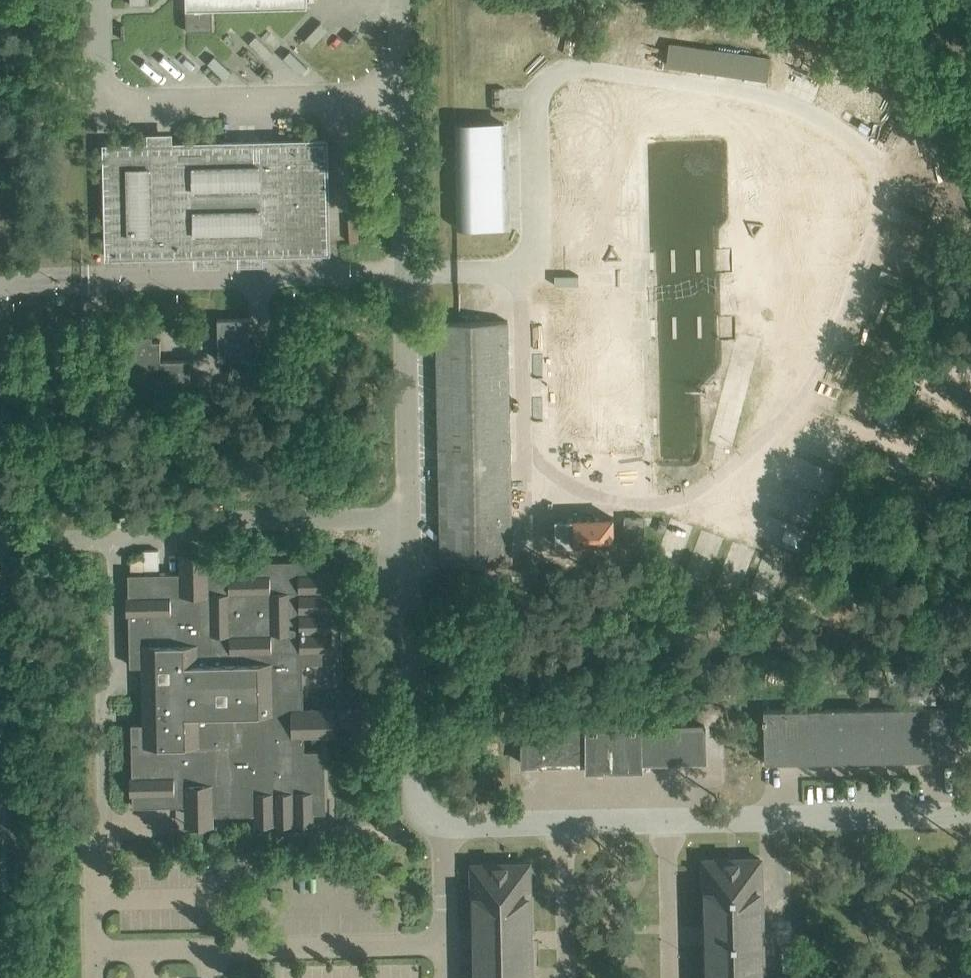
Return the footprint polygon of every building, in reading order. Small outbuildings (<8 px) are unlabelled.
[(667,63),(769,78),(772,57),(670,42),(667,63)] [(328,137),(174,141),(173,132),(148,132),(148,142),(124,144),(104,145),(107,257),(127,256),(194,256),(195,266),(220,265),(220,256),(238,255),(239,265),(264,264),(264,254),(332,253),(328,137)] [(250,318),(218,318),(219,360),(251,359),(250,318)] [(509,320),(436,321),(441,564),(514,562),(509,320)] [(137,341),(131,341),(132,398),(191,397),(190,359),(161,360),(160,340),(152,340),(152,335),(137,336),(137,341)] [(124,524),(140,524),(140,514),(124,514),(124,524)] [(644,517),(624,517),(624,542),(644,542),(644,517)] [(144,550),(144,557),(144,573),(159,573),(159,550),(144,550)] [(334,735),(335,705),(305,706),(304,662),(324,661),(323,650),(333,649),(332,570),(321,571),(322,559),(209,561),(209,551),(181,551),(181,572),(159,573),(144,573),(132,573),(129,573),(131,665),(146,664),(147,723),(132,723),(133,805),(153,805),(186,804),(187,825),(216,823),(215,814),(256,813),(257,823),(316,821),(315,813),(327,812),(325,749),(305,749),(305,736),(334,735)] [(131,557),(132,573),(144,573),(144,557),(131,557)] [(766,762),(957,759),(955,705),(953,705),(953,695),(938,695),(938,706),(765,709),(766,762)] [(707,724),(643,725),(642,720),(586,722),(586,726),(522,727),(522,765),(587,762),(587,769),(644,768),(644,762),(708,760),(707,724)] [(760,858),(704,859),(707,977),(763,977),(760,858)] [(529,863),(473,865),(475,977),(532,977),(529,863)]
